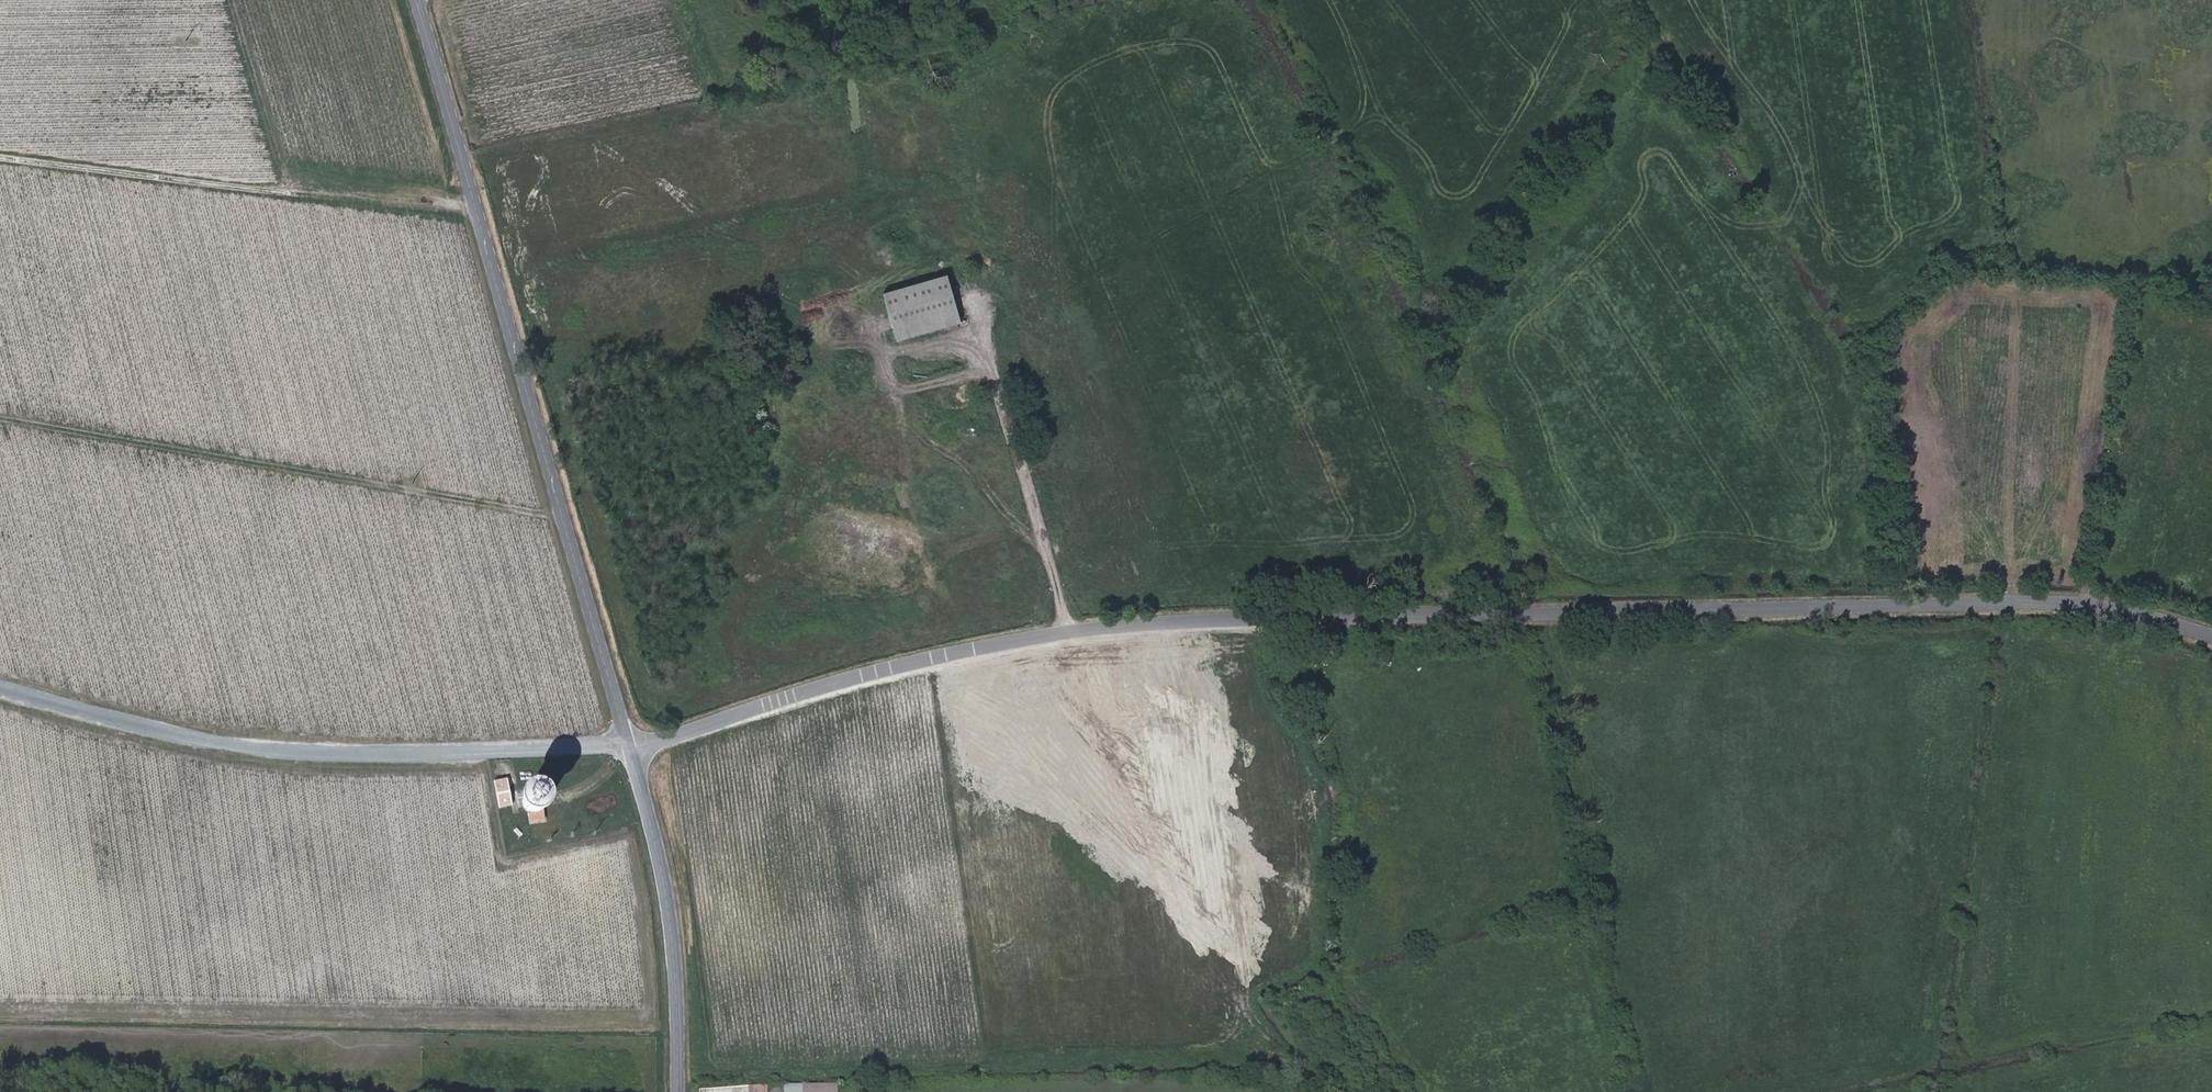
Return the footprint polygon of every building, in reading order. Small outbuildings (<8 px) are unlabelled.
[(896,340),(962,324),(950,275),(883,291),(896,340)] [(500,809),(514,806),(508,778),(494,781),(500,809)] [(562,799),(530,785),(520,806),(552,821),(562,799)] [(741,1083),(741,1091),(756,1091),(757,1083),(741,1083)] [(777,1083),(777,1091),(794,1091),(794,1083),(777,1083)]
